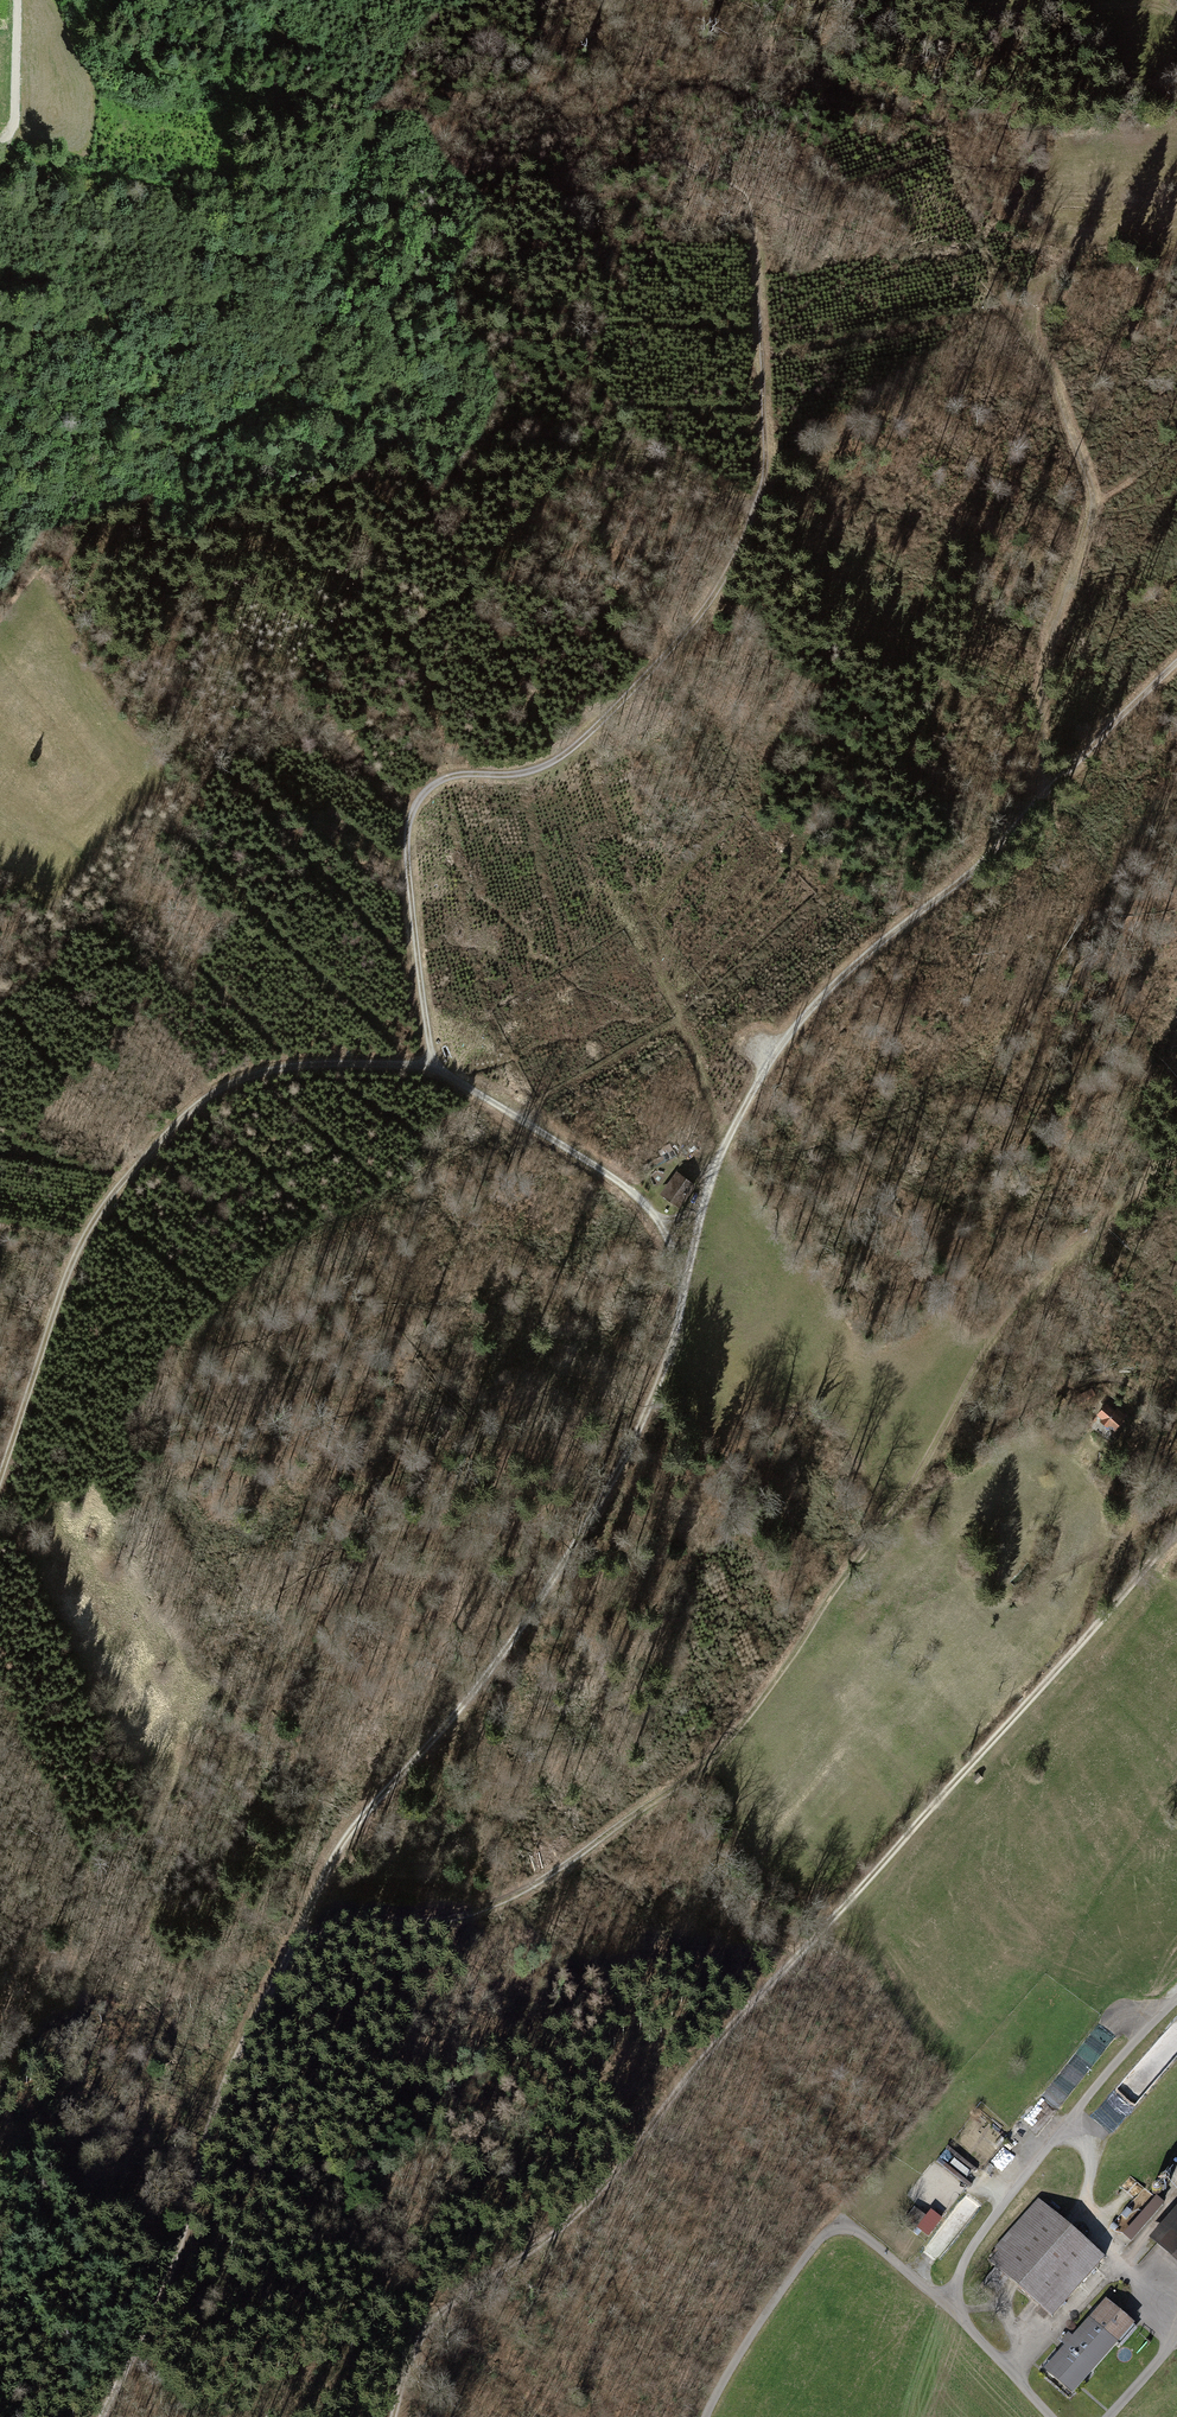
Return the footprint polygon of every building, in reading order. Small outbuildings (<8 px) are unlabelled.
[(692,1185),(678,1174),(664,1194),(679,1204),(692,1185)] [(1124,1420),(1107,1405),(1099,1414),(1104,1418),(1102,1420),(1107,1425),(1109,1423),(1116,1429),(1124,1420)] [(1104,2257),(1042,2202),(990,2262),(1041,2307),(1037,2311),(1044,2318),(1048,2313),(1052,2316),(1104,2257)] [(1158,2242),(1176,2259),(1176,2220),(1158,2242)] [(1131,2322),(1108,2302),(1075,2339),(1069,2334),(1062,2341),(1068,2346),(1049,2368),(1067,2384),(1078,2372),(1082,2376),(1114,2340),(1115,2341),(1131,2322)]
